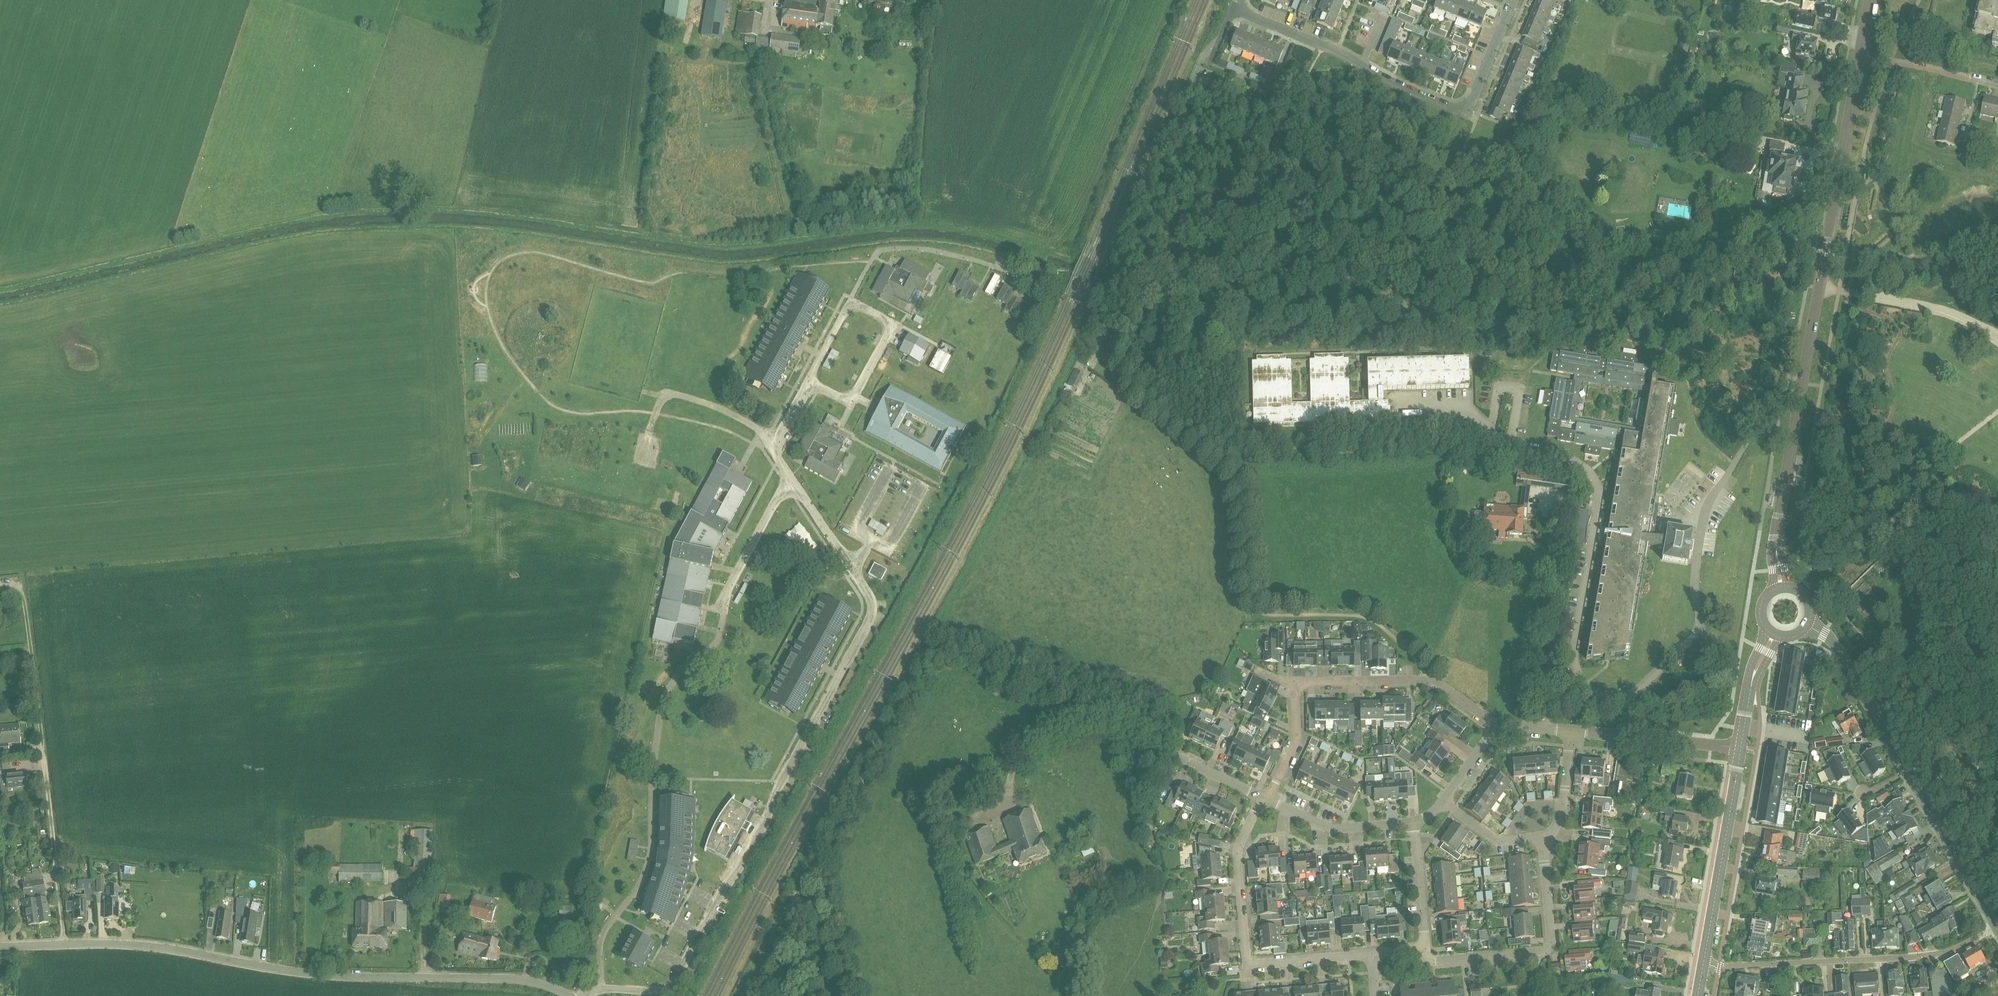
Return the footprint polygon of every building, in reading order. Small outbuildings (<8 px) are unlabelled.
[(663,18),(684,22),(688,0),(666,0),(663,18)] [(711,0),(707,0),(702,35),(721,38),(727,3),(711,0)] [(1321,12),(1338,18),(1342,7),(1326,0),(1321,12)] [(1423,10),(1425,5),(1427,0),(1414,0),(1414,1),(1412,5),(1423,10)] [(1446,14),(1452,0),(1438,0),(1434,9),(1446,14)] [(1457,19),(1464,3),(1457,0),(1452,0),(1446,14),(1457,19)] [(1553,4),(1553,5),(1540,0),(1537,0),(1533,11),(1548,17),(1549,16),(1552,8),(1558,11),(1560,7),(1553,4)] [(1997,45),(1997,0),(1980,0),(1973,33),(1995,38),(1993,44),(1997,45)] [(821,35),(831,36),(832,28),(833,28),(835,11),(841,12),(842,8),(825,5),(825,6),(786,1),(782,26),(817,32),(818,26),(822,26),(821,35)] [(1291,9),(1296,11),(1299,3),(1294,1),(1291,9)] [(1374,9),(1382,12),(1384,7),(1376,3),(1374,9)] [(1457,19),(1468,23),(1475,8),(1464,3),(1457,19)] [(877,4),(874,6),(873,9),(876,12),(881,12),(884,10),(884,7),(882,4),(877,4)] [(1298,12),(1303,14),(1307,6),(1301,4),(1298,12)] [(1819,18),(1835,21),(1837,8),(1831,7),(1826,6),(1816,5),(1814,13),(1819,14),(1819,18)] [(1382,12),(1390,15),(1392,10),(1384,7),(1382,12)] [(1468,23),(1480,28),(1487,12),(1475,8),(1468,23)] [(1307,9),(1305,18),(1315,19),(1317,11),(1307,9)] [(1543,29),(1544,28),(1547,20),(1553,23),(1555,18),(1549,16),(1548,17),(1533,11),(1528,23),(1543,29)] [(1317,23),(1333,30),(1338,18),(1321,12),(1317,23)] [(758,37),(762,15),(750,13),(746,35),(758,37)] [(1397,18),(1405,21),(1407,16),(1399,13),(1397,18)] [(1795,24),(1813,28),(1816,17),(1798,13),(1795,24)] [(1405,21),(1412,25),(1415,19),(1407,16),(1405,21)] [(1389,24),(1400,29),(1402,23),(1392,18),(1389,24)] [(1543,29),(1528,23),(1523,35),(1538,41),(1542,32),(1548,35),(1549,32),(1550,30),(1544,28),(1543,29)] [(1387,30),(1397,34),(1400,29),(1389,24),(1387,30)] [(1404,29),(1412,33),(1414,27),(1406,24),(1404,29)] [(1776,32),(1789,34),(1790,27),(1778,25),(1776,32)] [(1429,32),(1437,35),(1439,29),(1431,26),(1429,32)] [(1412,33),(1419,36),(1422,31),(1414,27),(1412,33)] [(1437,35),(1445,38),(1447,33),(1439,29),(1437,35)] [(1385,35),(1395,40),(1397,34),(1387,30),(1385,35)] [(1231,47),(1243,52),(1249,36),(1237,31),(1231,47)] [(1426,38),(1434,42),(1436,37),(1428,33),(1426,38)] [(1795,59),(1805,61),(1806,56),(1813,58),(1816,40),(1810,39),(1810,37),(1793,34),(1792,39),(1798,40),(1795,59)] [(801,39),(773,35),(771,49),(799,53),(801,39)] [(1393,46),(1394,43),(1395,40),(1385,35),(1382,41),(1393,46)] [(1243,52),(1254,57),(1261,41),(1249,36),(1243,52)] [(1452,41),(1460,44),(1462,39),(1454,36),(1452,41)] [(1440,44),(1442,45),(1444,40),(1436,37),(1434,42),(1440,44)] [(1460,44),(1468,47),(1470,42),(1462,39),(1460,44)] [(1690,41),(1683,39),(1678,57),(1685,59),(1690,41)] [(1254,57),(1266,62),(1272,46),(1261,41),(1254,57)] [(1390,51),(1393,46),(1382,41),(1380,47),(1390,51)] [(1405,48),(1394,43),(1393,46),(1390,51),(1388,57),(1387,59),(1399,64),(1405,48)] [(1399,64),(1410,69),(1417,52),(1410,50),(1412,46),(1407,44),(1406,48),(1405,48),(1399,64)] [(1266,62),(1277,66),(1284,51),(1272,46),(1266,62)] [(1457,51),(1465,55),(1467,49),(1459,46),(1457,51)] [(1378,52),(1388,57),(1390,51),(1380,47),(1378,52)] [(1528,66),(1529,64),(1532,57),(1538,59),(1540,55),(1534,52),(1533,54),(1517,47),(1512,59),(1528,66)] [(1410,69),(1421,73),(1428,57),(1417,52),(1410,69)] [(1421,73),(1433,78),(1440,62),(1439,62),(1428,57),(1421,73)] [(1440,62),(1433,78),(1444,83),(1453,62),(1441,58),(1439,62),(1440,62)] [(1523,78),(1524,76),(1527,68),(1533,71),(1535,67),(1529,64),(1528,66),(1512,59),(1512,61),(1507,71),(1523,78)] [(1217,65),(1226,69),(1228,64),(1219,60),(1217,65)] [(1444,83),(1456,87),(1464,67),(1453,62),(1444,83)] [(1784,120),(1793,121),(1794,116),(1803,118),(1803,114),(1805,113),(1806,108),(1804,107),(1807,91),(1798,89),(1799,84),(1802,85),(1804,76),(1794,74),(1796,65),(1781,62),(1777,87),(1786,88),(1786,89),(1788,89),(1783,114),(1785,114),(1784,120)] [(1226,69),(1234,72),(1236,67),(1228,64),(1226,69)] [(1234,72),(1242,76),(1244,70),(1236,67),(1234,72)] [(1271,78),(1277,81),(1281,71),(1275,69),(1271,78)] [(1530,79),(1524,76),(1523,78),(1507,71),(1503,83),(1518,90),(1519,88),(1522,80),(1528,83),(1530,79)] [(1249,78),(1257,82),(1259,76),(1251,73),(1249,78)] [(1234,79),(1249,86),(1252,81),(1237,74),(1234,79)] [(1257,82),(1265,85),(1267,80),(1259,76),(1257,82)] [(1513,102),(1514,100),(1517,92),(1523,95),(1525,91),(1519,88),(1518,90),(1503,83),(1501,88),(1498,95),(1513,102)] [(1520,103),(1514,100),(1513,102),(1498,95),(1489,116),(1500,120),(1504,112),(1508,114),(1512,104),(1518,107),(1520,103)] [(1995,117),(1997,104),(1997,99),(1985,96),(1981,114),(1995,117)] [(1944,112),(1961,116),(1965,101),(1947,97),(1944,112)] [(1940,126),(1958,130),(1961,116),(1944,112),(1940,126)] [(1937,141),(1955,145),(1958,130),(1940,126),(1937,141)] [(1772,194),(1786,196),(1787,190),(1789,191),(1794,161),(1780,158),(1781,153),(1782,153),(1784,145),(1771,143),(1770,151),(1772,151),(1768,175),(1774,176),(1772,187),(1773,188),(1772,194)] [(1664,220),(1663,228),(1675,229),(1676,221),(1664,220)] [(1685,243),(1686,233),(1666,230),(1664,240),(1670,241),(1685,243)] [(880,298),(889,303),(893,295),(908,302),(915,288),(923,292),(924,291),(928,284),(925,282),(930,273),(905,260),(901,268),(903,269),(900,275),(894,272),(895,270),(886,265),(873,290),(882,295),(880,298)] [(962,291),(967,281),(970,277),(959,271),(952,285),(962,291)] [(802,278),(748,377),(774,391),(797,348),(795,347),(800,337),(804,336),(828,292),(802,278)] [(977,287),(967,281),(962,291),(959,295),(970,301),(977,287)] [(928,284),(924,291),(930,294),(934,287),(929,285),(928,284)] [(1023,299),(1013,293),(1005,305),(1015,311),(1023,299)] [(915,317),(913,321),(920,325),(923,319),(916,316),(915,317)] [(900,351),(921,362),(930,345),(909,334),(900,351)] [(1573,443),(1573,444),(1586,446),(1585,454),(1599,456),(1600,448),(1614,450),(1617,434),(1624,435),(1586,660),(1605,657),(1604,659),(1610,660),(1611,656),(1624,655),(1623,659),(1629,660),(1648,545),(1665,549),(1663,560),(1687,564),(1689,553),(1691,543),(1691,542),(1692,532),(1668,527),(1666,538),(1653,537),(1659,506),(1655,503),(1665,449),(1667,449),(1678,385),(1658,382),(1658,378),(1653,378),(1655,369),(1647,367),(1635,365),(1636,357),(1622,354),(1620,362),(1609,360),(1601,359),(1587,356),(1589,349),(1574,346),(1573,354),(1560,352),(1560,353),(1553,351),(1550,370),(1575,374),(1574,382),(1556,379),(1554,392),(1546,391),(1543,405),(1551,407),(1550,419),(1547,436),(1557,438),(1557,440),(1573,443)] [(839,353),(832,349),(823,367),(830,371),(839,353)] [(952,357),(939,350),(929,368),(942,375),(952,357)] [(1252,361),(1254,424),(1388,421),(1388,401),(1383,401),(1383,390),(1469,388),(1468,358),(1367,361),(1368,402),(1349,402),(1348,359),(1344,359),(1343,354),(1314,355),(1314,360),(1310,360),(1311,403),(1292,404),(1291,360),(1286,361),(1286,356),(1257,356),(1257,361),(1252,361)] [(1067,385),(1076,390),(1084,374),(1075,369),(1067,385)] [(941,473),(947,461),(948,459),(952,451),(954,447),(959,440),(960,437),(966,425),(890,384),(890,385),(891,385),(866,432),(864,431),(941,473)] [(829,414),(826,419),(824,423),(831,427),(833,422),(836,418),(829,414)] [(805,466),(835,483),(840,474),(837,473),(842,464),(834,459),(842,445),(841,445),(845,437),(832,430),(823,425),(822,427),(813,422),(799,447),(808,452),(809,450),(815,453),(811,459),(809,458),(805,466)] [(718,462),(674,543),(653,640),(673,644),(674,640),(694,644),(697,629),(693,628),(694,623),(698,624),(711,568),(708,568),(709,562),(752,482),(739,475),(738,477),(729,472),(736,459),(723,452),(718,462)] [(1532,481),(1547,483),(1548,474),(1518,470),(1518,473),(1522,474),(1521,480),(1527,481),(1526,488),(1530,489),(1531,486),(1532,481)] [(1575,478),(1564,476),(1563,485),(1574,487),(1575,478)] [(516,488),(524,492),(526,488),(519,484),(516,488)] [(1553,496),(1552,485),(1539,486),(1540,497),(1553,496)] [(1502,538),(1507,538),(1507,534),(1521,535),(1522,519),(1527,520),(1528,508),(1527,508),(1519,508),(1484,505),(1483,512),(1476,512),(1474,513),(1474,522),(1476,524),(1483,525),(1482,532),(1494,533),(1494,530),(1499,531),(1498,538),(1502,538)] [(1576,548),(1583,549),(1584,542),(1587,542),(1586,540),(1587,535),(1587,531),(1588,526),(1590,522),(1591,517),(1590,519),(1588,519),(1589,512),(1577,509),(1576,548)] [(876,533),(883,537),(887,528),(872,520),(868,526),(877,531),(876,533)] [(906,545),(916,548),(918,542),(908,539),(906,545)] [(868,574),(873,577),(881,581),(887,570),(874,563),(873,565),(869,574),(868,574)] [(786,582),(783,581),(780,581),(778,584),(779,587),(782,589),(785,589),(787,586),(786,582)] [(741,596),(738,605),(745,607),(747,598),(741,596)] [(827,658),(850,615),(836,607),(839,602),(827,596),(826,598),(823,596),(817,608),(820,610),(776,691),(773,689),(767,700),(770,702),(769,705),(781,711),(783,706),(797,713),(820,670),(818,669),(823,659),(827,658)] [(1319,632),(1323,632),(1323,623),(1314,623),(1314,628),(1319,632)] [(1264,642),(1264,661),(1278,661),(1278,650),(1284,650),(1284,634),(1272,634),(1272,641),(1264,642)] [(1331,666),(1342,666),(1342,648),(1342,641),(1325,641),(1325,662),(1331,662),(1331,666)] [(1293,656),(1294,666),(1305,666),(1305,648),(1305,649),(1305,642),(1287,642),(1287,656),(1293,656)] [(1311,648),(1305,649),(1305,648),(1305,666),(1317,666),(1317,662),(1323,662),(1323,642),(1311,642),(1311,648)] [(1342,648),(1342,666),(1354,666),(1354,656),(1360,656),(1360,642),(1354,642),(1354,648),(1342,648)] [(1370,662),(1370,669),(1386,669),(1385,659),(1389,659),(1389,648),(1376,648),(1376,642),(1362,642),(1362,662),(1370,662)] [(1787,653),(1785,664),(1803,667),(1805,656),(1800,655),(1801,652),(1791,650),(1791,653),(1787,653)] [(1245,662),(1243,668),(1250,671),(1253,666),(1245,662)] [(1785,664),(1783,677),(1801,680),(1803,681),(1805,668),(1803,667),(1785,664)] [(1248,692),(1272,704),(1277,693),(1268,689),(1271,683),(1255,676),(1253,675),(1246,691),(1248,692)] [(1801,680),(1783,677),(1781,689),(1799,692),(1801,680)] [(1799,692),(1781,689),(1779,700),(1797,703),(1799,692)] [(1242,709),(1256,715),(1258,710),(1267,714),(1272,704),(1248,692),(1243,703),(1245,704),(1242,709)] [(1383,703),(1383,717),(1390,717),(1390,723),(1394,723),(1394,717),(1394,699),(1382,699),(1382,703),(1383,703)] [(1394,717),(1394,723),(1411,722),(1412,722),(1411,710),(1405,710),(1405,699),(1394,699),(1394,717)] [(1797,703),(1779,700),(1777,713),(1797,716),(1799,703),(1797,703)] [(1231,707),(1238,710),(1241,704),(1233,701),(1231,707)] [(1337,721),(1337,703),(1326,704),(1326,721),(1326,729),(1333,729),(1333,731),(1335,733),(1338,733),(1338,727),(1337,727),(1337,721)] [(1348,703),(1337,703),(1337,721),(1337,727),(1338,727),(1348,727),(1348,731),(1354,731),(1354,715),(1348,715),(1348,703)] [(1365,721),(1371,721),(1371,703),(1360,703),(1361,729),(1365,729),(1365,721)] [(1371,703),(1371,721),(1372,721),(1372,730),(1376,730),(1376,721),(1383,721),(1383,717),(1383,703),(1382,703),(1371,703)] [(1435,706),(1430,703),(1425,710),(1429,713),(1435,706)] [(1326,721),(1326,704),(1315,704),(1315,705),(1307,705),(1307,715),(1309,715),(1309,729),(1315,729),(1315,726),(1317,726),(1318,724),(1318,721),(1326,721)] [(1850,732),(1854,739),(1862,734),(1858,727),(1859,726),(1850,710),(1844,714),(1845,716),(1837,720),(1842,728),(1838,730),(1842,736),(1845,734),(1850,732)] [(1189,738),(1202,744),(1211,725),(1204,722),(1207,714),(1202,712),(1198,720),(1198,719),(1189,738)] [(1451,732),(1459,738),(1467,727),(1452,716),(1447,722),(1439,716),(1432,726),(1447,737),(1451,732)] [(1202,744),(1214,750),(1222,735),(1227,738),(1233,726),(1222,721),(1218,729),(1211,725),(1202,744)] [(1259,729),(1267,733),(1271,725),(1263,721),(1259,729)] [(9,752),(8,744),(20,743),(19,724),(0,726),(0,753),(9,752)] [(1427,751),(1442,761),(1449,751),(1440,745),(1444,740),(1432,731),(1427,737),(1434,742),(1427,751)] [(1233,759),(1242,763),(1250,747),(1250,748),(1254,740),(1245,735),(1239,732),(1235,739),(1229,751),(1235,754),(1233,759)] [(1316,747),(1319,741),(1313,739),(1311,738),(1309,744),(1316,747)] [(1816,749),(1826,747),(1825,738),(1814,739),(1816,749)] [(1827,740),(1829,749),(1844,747),(1843,738),(1827,740)] [(1242,763),(1253,768),(1260,753),(1263,747),(1259,745),(1256,750),(1250,748),(1250,747),(1242,763)] [(1372,750),(1372,756),(1379,756),(1383,756),(1383,746),(1378,746),(1378,747),(1372,748),(1372,750)] [(1383,746),(1383,756),(1395,755),(1395,746),(1383,746)] [(1886,770),(1885,770),(1873,750),(1874,750),(1873,750),(1872,748),(1860,755),(1865,763),(1859,766),(1866,777),(1873,773),(1874,776),(1874,777),(1886,770)] [(1253,768),(1263,773),(1268,762),(1274,765),(1280,752),(1274,749),(1272,751),(1269,750),(1266,755),(1260,752),(1260,753),(1253,768)] [(1770,750),(1768,763),(1786,766),(1788,753),(1770,750)] [(1425,765),(1434,771),(1442,761),(1427,751),(1424,756),(1417,751),(1410,761),(1422,770),(1425,765)] [(1840,756),(1845,765),(1850,763),(1845,754),(1840,756)] [(1545,757),(1546,775),(1557,774),(1556,756),(1545,757)] [(1845,765),(1840,756),(1829,762),(1838,782),(1850,777),(1847,770),(1845,765)] [(1534,758),(1535,776),(1546,775),(1545,757),(1534,758)] [(1523,759),(1525,777),(1535,776),(1534,758),(1523,759)] [(1512,760),(1514,778),(1525,777),(1523,759),(1512,760)] [(1297,779),(1308,784),(1316,766),(1305,760),(1297,779)] [(1593,778),(1594,761),(1584,760),(1582,773),(1576,772),(1575,784),(1581,785),(1582,777),(1593,778)] [(1603,787),(1609,787),(1610,775),(1604,775),(1606,762),(1594,761),(1593,778),(1599,779),(1598,785),(1603,786),(1603,787)] [(1614,781),(1620,782),(1623,764),(1617,763),(1614,781)] [(1786,766),(1768,763),(1766,775),(1784,777),(1786,766)] [(1677,798),(1693,801),(1697,777),(1685,775),(1687,768),(1663,764),(1661,775),(1680,779),(1677,798)] [(1308,784),(1319,789),(1327,771),(1316,766),(1308,784)] [(1487,780),(1504,792),(1511,782),(1495,770),(1487,780)] [(1319,789),(1329,794),(1338,776),(1327,771),(1319,789)] [(1390,771),(1391,782),(1384,783),(1385,801),(1396,800),(1395,782),(1394,776),(1395,776),(1394,771),(1390,771)] [(5,775),(7,788),(24,787),(23,773),(5,775)] [(1395,782),(1396,800),(1408,799),(1408,798),(1416,797),(1415,787),(1413,787),(1412,773),(1405,773),(1406,781),(1395,782)] [(1766,775),(1764,786),(1782,789),(1784,777),(1766,775)] [(1329,794),(1340,799),(1349,781),(1338,776),(1329,794)] [(1385,801),(1384,783),(1375,784),(1374,776),(1366,776),(1365,779),(1366,798),(1374,797),(1374,801),(1385,801)] [(1480,790),(1497,801),(1504,792),(1487,780),(1480,790)] [(1340,799),(1351,804),(1360,786),(1349,781),(1340,799)] [(1620,798),(1623,782),(1620,782),(1615,781),(1612,797),(1620,798)] [(1185,804),(1192,788),(1182,783),(1178,792),(1172,790),(1165,805),(1171,808),(1175,799),(1185,804)] [(1762,798),(1780,801),(1782,789),(1764,786),(1762,798)] [(863,795),(868,798),(872,791),(866,788),(863,795)] [(1198,817),(1199,818),(1205,805),(1206,802),(1200,799),(1203,793),(1192,788),(1185,804),(1182,810),(1193,815),(1190,820),(1196,823),(1198,817)] [(1473,800),(1490,811),(1497,801),(1480,790),(1473,800)] [(1875,797),(1879,804),(1891,797),(1887,790),(1875,797)] [(1823,792),(1811,791),(1809,803),(1833,807),(1834,794),(1827,793),(1823,792)] [(1896,792),(1892,794),(1896,802),(1901,799),(1896,792)] [(1205,805),(1199,818),(1215,825),(1218,819),(1225,803),(1215,798),(1212,804),(1206,802),(1205,805)] [(1584,817),(1603,818),(1603,812),(1610,812),(1611,807),(1613,807),(1614,799),(1602,798),(1601,806),(1585,804),(1584,817)] [(1762,798),(1760,810),(1778,813),(1780,801),(1762,798)] [(706,849),(726,859),(742,830),(747,833),(751,825),(746,822),(752,811),(749,810),(742,806),(730,799),(727,803),(723,809),(718,815),(715,821),(712,826),(709,835),(707,842),(705,851),(706,851),(706,849)] [(748,802),(745,800),(742,806),(749,810),(752,804),(748,802)] [(1466,810),(1482,821),(1490,811),(1473,800),(1466,810)] [(1868,814),(1869,826),(1876,821),(1877,822),(1882,818),(1884,821),(1889,818),(1890,820),(1908,809),(1902,800),(1885,810),(1883,807),(1878,810),(1877,809),(1868,814)] [(656,864),(641,910),(669,919),(684,873),(688,849),(690,802),(660,801),(659,850),(662,851),(660,862),(656,864)] [(1223,826),(1230,830),(1235,820),(1231,818),(1236,808),(1225,803),(1218,819),(1225,823),(1223,826)] [(1667,815),(1666,821),(1672,822),(1670,834),(1670,836),(1677,837),(1679,835),(1679,831),(1687,833),(1690,820),(1682,819),(1682,817),(1674,816),(1675,809),(1662,807),(1660,814),(1667,815)] [(965,836),(976,864),(999,856),(1013,850),(1019,864),(1046,852),(1030,808),(1003,820),(1011,841),(996,847),(988,826),(965,836)] [(1840,817),(1855,835),(1864,827),(1858,820),(1859,820),(1856,817),(1855,817),(1848,808),(1839,816),(1840,817)] [(1895,830),(1913,818),(1914,818),(1908,809),(1890,820),(1889,818),(1884,821),(1882,818),(1877,822),(1880,827),(1890,822),(1892,826),(1895,830)] [(1778,813),(1760,810),(1758,822),(1776,825),(1778,813)] [(1839,816),(1837,813),(1829,819),(1832,823),(1840,817),(1839,816)] [(1595,838),(1611,839),(1612,831),(1601,830),(1603,818),(1584,817),(1583,828),(1596,830),(1595,838)] [(1913,818),(1895,830),(1900,838),(1904,836),(1919,828),(1913,818)] [(1447,833),(1461,843),(1465,838),(1470,841),(1474,836),(1469,832),(1468,834),(1454,824),(1447,833)] [(408,884),(430,885),(432,831),(411,830),(411,844),(415,844),(414,867),(408,867),(408,884)] [(1448,854),(1457,861),(1461,856),(1455,852),(1461,843),(1447,833),(1441,842),(1451,849),(1448,854)] [(1764,848),(1763,853),(1763,854),(1787,858),(1788,852),(1780,850),(1783,835),(1767,833),(1765,843),(1764,844),(1763,847),(1764,848)] [(1225,841),(1230,844),(1231,842),(1234,837),(1228,834),(1225,841)] [(1199,836),(1197,844),(1207,845),(1208,838),(1199,836)] [(1632,853),(1639,855),(1641,839),(1634,838),(1632,853)] [(637,851),(638,847),(638,845),(639,841),(631,839),(629,850),(637,851)] [(1207,845),(1219,848),(1220,841),(1208,839),(1207,845)] [(1874,843),(1876,861),(1890,853),(1882,839),(1874,843)] [(1581,844),(1580,856),(1599,858),(1599,852),(1605,852),(1605,847),(1611,847),(1611,841),(1595,840),(1595,846),(1581,844)] [(1664,870),(1670,871),(1670,868),(1678,870),(1680,856),(1683,857),(1684,850),(1674,849),(1675,843),(1665,841),(1664,847),(1666,847),(1665,853),(1667,854),(1664,870)] [(1475,852),(1480,856),(1487,846),(1482,842),(1475,852)] [(1202,868),(1220,867),(1219,855),(1212,856),(1211,846),(1207,845),(1195,843),(1196,856),(1192,857),(1193,869),(1202,868)] [(1907,859),(1912,868),(1935,855),(1930,847),(1916,856),(1915,854),(1907,859)] [(1279,848),(1267,849),(1268,868),(1280,866),(1281,873),(1287,873),(1287,868),(1286,866),(1286,861),(1280,861),(1279,848)] [(1257,869),(1268,868),(1267,849),(1255,850),(1256,864),(1247,864),(1249,878),(1258,877),(1257,869)] [(1387,849),(1375,850),(1377,867),(1377,874),(1388,873),(1398,873),(1397,860),(1388,861),(1387,849)] [(637,851),(629,850),(627,860),(635,862),(636,858),(636,856),(637,851)] [(1359,866),(1360,882),(1368,882),(1367,872),(1372,871),(1372,868),(1377,867),(1375,850),(1365,851),(1366,862),(1359,863),(1359,866)] [(1867,869),(1876,885),(1885,880),(1881,873),(1890,868),(1902,861),(1897,852),(1867,869)] [(1779,860),(1787,861),(1787,858),(1763,854),(1762,859),(1761,859),(1760,863),(1761,864),(1761,865),(1777,868),(1778,867),(1779,860)] [(1304,856),(1305,874),(1317,873),(1315,855),(1304,856)] [(1912,868),(1918,877),(1926,872),(1926,873),(1940,865),(1935,855),(1912,868)] [(1305,874),(1304,856),(1293,857),(1294,865),(1286,866),(1287,868),(1287,873),(1288,873),(1289,884),(1295,884),(1295,875),(1299,874),(1305,874)] [(1353,878),(1353,883),(1360,882),(1359,866),(1352,867),(1351,856),(1340,857),(1341,875),(1347,874),(1348,878),(1353,878)] [(1508,858),(1509,871),(1529,869),(1528,856),(1508,858)] [(1592,875),(1606,877),(1607,871),(1605,870),(1605,865),(1598,864),(1599,858),(1580,856),(1579,868),(1592,869),(1592,875)] [(1331,876),(1341,875),(1340,857),(1329,858),(1331,876)] [(1434,865),(1435,877),(1455,875),(1454,863),(1434,865)] [(339,884),(362,884),(362,882),(382,882),(382,864),(359,864),(359,865),(329,864),(328,874),(339,874),(339,884)] [(135,875),(135,867),(124,866),(123,874),(135,875)] [(286,867),(270,872),(273,881),(289,875),(286,867)] [(1197,880),(1197,887),(1211,885),(1211,879),(1221,879),(1220,867),(1202,868),(1203,880),(1197,880)] [(1799,868),(1778,867),(1777,876),(1798,877),(1799,868)] [(35,901),(38,924),(48,923),(47,916),(50,916),(48,898),(45,898),(43,880),(42,880),(41,868),(31,869),(32,873),(35,901)] [(1894,875),(1890,868),(1881,873),(1885,880),(1894,875)] [(1509,871),(1510,882),(1530,881),(1529,869),(1509,871)] [(1629,869),(1627,882),(1635,884),(1637,870),(1629,869)] [(1803,881),(1820,882),(1820,869),(1810,869),(1804,869),(1804,874),(1803,877),(1803,881)] [(805,889),(810,891),(811,890),(812,891),(818,881),(802,872),(801,875),(797,883),(806,887),(805,889)] [(27,919),(28,925),(38,924),(35,901),(32,873),(23,875),(24,882),(22,882),(25,901),(22,901),(25,919),(27,919)] [(1663,897),(1676,900),(1679,885),(1667,883),(1668,876),(1656,874),(1654,887),(1661,888),(1661,889),(1662,889),(1661,894),(1663,895),(1663,897)] [(1335,875),(1336,887),(1344,887),(1344,875),(1335,875)] [(1435,877),(1436,889),(1456,887),(1455,875),(1435,877)] [(1326,896),(1332,896),(1332,891),(1333,891),(1331,878),(1324,879),(1324,888),(1325,888),(1325,892),(1326,896)] [(1766,901),(1771,902),(1773,901),(1774,896),(1775,892),(1782,894),(1783,885),(1779,884),(1780,881),(1759,878),(1758,886),(1757,887),(1756,891),(1757,893),(1765,895),(1764,899),(1766,901)] [(77,879),(78,890),(93,889),(93,879),(77,879)] [(1925,900),(1927,902),(1927,903),(1946,892),(1943,887),(1944,885),(1942,881),(1939,880),(1925,888),(1931,897),(1925,900)] [(1510,882),(1511,894),(1531,893),(1530,881),(1510,882)] [(1576,903),(1581,902),(1596,901),(1595,887),(1601,887),(1601,881),(1588,882),(1588,888),(1570,889),(1571,896),(1575,895),(1576,903)] [(1625,895),(1624,900),(1637,903),(1637,902),(1639,902),(1637,897),(1640,885),(1635,884),(1627,882),(1625,895)] [(1901,898),(1901,899),(1910,893),(1910,892),(1918,888),(1914,882),(1889,897),(1893,903),(1901,898)] [(1256,892),(1257,904),(1276,902),(1276,895),(1282,894),(1281,883),(1269,884),(1270,890),(1256,892)] [(961,890),(966,896),(972,891),(967,885),(961,890)] [(107,920),(111,920),(112,919),(117,918),(117,902),(117,887),(109,887),(110,902),(105,902),(105,919),(106,919),(107,920)] [(1436,889),(1437,901),(1457,899),(1456,887),(1436,889)] [(1861,895),(1862,916),(1871,916),(1870,900),(1866,900),(1866,892),(1865,892),(1865,888),(1861,889),(1861,895)] [(1205,899),(1206,910),(1223,909),(1222,896),(1211,897),(1211,891),(1196,892),(1196,899),(1205,899)] [(1934,902),(1939,911),(1953,903),(1953,900),(1952,897),(1948,896),(1946,892),(1927,903),(1927,902),(1920,906),(1922,909),(1934,902)] [(1511,894),(1512,907),(1532,905),(1531,893),(1511,894)] [(1909,912),(1915,909),(1911,901),(1914,899),(1910,893),(1901,899),(1909,912)] [(437,905),(449,908),(451,896),(440,894),(437,905)] [(474,894),(468,916),(492,922),(496,906),(491,905),(493,898),(474,894)] [(1852,901),(1853,917),(1862,916),(1861,895),(1852,896),(1853,901),(1852,901)] [(73,912),(74,921),(82,921),(81,919),(86,919),(85,902),(85,896),(73,897),(74,902),(66,902),(66,912),(73,912)] [(236,917),(245,918),(246,912),(248,900),(237,898),(236,917)] [(1437,901),(1438,913),(1458,911),(1457,899),(1437,901)] [(595,905),(601,910),(605,906),(599,900),(595,905)] [(1636,907),(1637,903),(1624,900),(1623,900),(1622,907),(1630,908),(1630,906),(1635,907),(1636,907)] [(1895,903),(1899,910),(1905,907),(1901,900),(1895,903)] [(1580,922),(1593,921),(1595,921),(1594,908),(1596,907),(1596,901),(1581,902),(1581,908),(1569,909),(1570,915),(1575,915),(1575,922),(1580,922)] [(353,947),(380,948),(381,903),(356,902),(356,930),(353,930),(353,947)] [(1276,902),(1257,904),(1258,915),(1272,914),(1272,920),(1284,919),(1293,919),(1293,910),(1284,911),(1283,908),(1277,909),(1276,902)] [(380,948),(386,948),(387,931),(386,931),(386,929),(406,929),(406,903),(381,903),(380,948)] [(560,906),(560,915),(573,915),(573,906),(560,906)] [(1363,925),(1369,924),(1368,908),(1368,906),(1360,907),(1361,919),(1351,920),(1353,937),(1364,936),(1363,925)] [(1376,928),(1377,939),(1388,938),(1386,915),(1381,916),(1376,916),(1375,907),(1368,908),(1369,924),(1370,929),(1376,928)] [(1386,915),(1388,938),(1399,937),(1399,926),(1406,926),(1404,907),(1397,908),(1398,914),(1397,915),(1396,913),(1389,914),(1388,915),(1386,915)] [(1672,922),(1673,916),(1657,913),(1658,910),(1644,908),(1642,919),(1644,919),(1644,921),(1653,923),(1651,931),(1656,931),(1656,935),(1657,936),(1663,937),(1664,936),(1665,933),(1668,933),(1670,922),(1672,922)] [(1928,927),(1930,931),(1943,924),(1944,925),(1960,916),(1959,915),(1955,908),(1941,916),(1942,916),(1932,922),(1933,924),(1928,927)] [(1198,918),(1199,930),(1214,929),(1213,922),(1224,921),(1223,909),(1206,910),(1206,917),(1198,918)] [(1511,929),(1514,928),(1532,927),(1531,916),(1518,917),(1517,909),(1503,910),(1504,918),(1510,918),(1511,929)] [(217,937),(228,939),(233,914),(221,912),(217,937)] [(241,941),(253,943),(256,928),(261,928),(263,916),(258,915),(258,914),(246,912),(245,918),(241,941)] [(1316,921),(1318,944),(1330,943),(1329,930),(1335,930),(1334,914),(1327,914),(1327,920),(1316,921)] [(1753,929),(1751,936),(1773,940),(1784,939),(1784,936),(1784,933),(1775,934),(1775,935),(1774,935),(1776,923),(1771,922),(1773,914),(1758,914),(1756,920),(1754,920),(1751,922),(1750,926),(1753,929)] [(1829,915),(1830,934),(1835,934),(1836,953),(1845,952),(1844,922),(1842,923),(1841,914),(1829,915)] [(1441,923),(1442,935),(1460,933),(1459,927),(1466,926),(1466,915),(1454,916),(1454,922),(1441,923)] [(1619,929),(1626,930),(1628,916),(1621,915),(1619,929)] [(1920,932),(1926,944),(1940,936),(1941,938),(1951,932),(1951,933),(1956,930),(1959,936),(1967,931),(1963,924),(1964,923),(1962,919),(1961,919),(1961,918),(1960,916),(1944,925),(1943,924),(1930,931),(1928,927),(1920,932)] [(1299,918),(1300,926),(1300,931),(1306,931),(1308,945),(1318,944),(1316,921),(1306,922),(1305,917),(1299,917),(1299,918)] [(1299,918),(1293,919),(1284,919),(1285,927),(1300,926),(1299,918)] [(1885,922),(1886,948),(1899,948),(1898,931),(1892,931),(1892,927),(1890,927),(1890,918),(1884,918),(1884,922),(1885,922)] [(1342,938),(1353,937),(1351,920),(1341,921),(1342,938)] [(1619,920),(1611,921),(1610,927),(1617,929),(1619,920)] [(1574,935),(1575,942),(1595,940),(1593,921),(1580,922),(1580,928),(1569,929),(1569,935),(1574,935)] [(1844,922),(1845,952),(1855,952),(1854,933),(1853,921),(1844,922)] [(1874,932),(1875,949),(1886,948),(1885,922),(1884,922),(1878,923),(1878,932),(1874,932)] [(1259,927),(1260,939),(1278,937),(1277,926),(1259,927)] [(1508,940),(1509,946),(1521,945),(1520,939),(1533,938),(1532,927),(1514,928),(1515,939),(1508,940)] [(1815,946),(1815,933),(1815,930),(1804,931),(1804,947),(1815,946)] [(1905,933),(1908,945),(1919,943),(1915,930),(1905,933)] [(641,938),(633,933),(619,958),(642,970),(655,945),(647,941),(648,938),(643,935),(641,938)] [(1460,933),(1442,935),(1443,946),(1456,944),(1457,950),(1468,949),(1468,943),(1464,944),(1463,933),(1460,933)] [(1815,933),(1815,946),(1823,946),(1822,933),(1815,933)] [(459,951),(492,961),(493,960),(495,961),(496,960),(497,956),(496,955),(498,948),(496,947),(498,942),(487,939),(487,940),(464,934),(459,951)] [(1646,944),(1647,936),(1631,934),(1630,942),(1646,944)] [(1203,955),(1210,954),(1227,953),(1226,940),(1215,941),(1215,935),(1200,936),(1200,943),(1202,943),(1203,955)] [(1773,940),(1751,936),(1750,943),(1747,944),(1746,948),(1749,951),(1755,952),(1754,956),(1761,957),(1762,953),(1764,954),(1764,952),(1770,953),(1771,943),(1784,945),(1785,939),(1784,939),(1773,940)] [(1274,948),(1274,954),(1286,953),(1285,943),(1279,943),(1278,937),(1260,939),(1261,949),(1274,948)] [(1614,946),(1615,940),(1608,938),(1606,947),(1614,946)] [(673,943),(671,951),(679,953),(681,945),(673,943)] [(1628,951),(1645,953),(1646,945),(1629,943),(1628,951)] [(1037,949),(1042,956),(1048,953),(1043,945),(1037,949)] [(1964,966),(1968,974),(1987,963),(1978,948),(1964,956),(1964,957),(1968,964),(1964,966)] [(1567,964),(1567,972),(1587,970),(1586,961),(1591,961),(1591,950),(1578,951),(1578,957),(1561,959),(1562,965),(1567,964)] [(1653,973),(1661,975),(1662,971),(1663,970),(1664,966),(1663,964),(1665,952),(1657,951),(1657,952),(1647,950),(1646,957),(1639,956),(1638,963),(1644,965),(1643,971),(1653,973)] [(1202,963),(1203,974),(1218,972),(1217,966),(1228,965),(1227,953),(1210,954),(1210,961),(1206,961),(1206,963),(1202,963)] [(1945,966),(1956,984),(1969,977),(1968,974),(1964,966),(1968,964),(1964,957),(1960,959),(1959,958),(1945,966)] [(1933,995),(1963,995),(1961,993),(1969,988),(1965,980),(1955,986),(1943,965),(1930,973),(1933,995)] [(1914,991),(1928,990),(1927,971),(1923,971),(1922,971),(1919,971),(1918,972),(1916,972),(1917,981),(1913,981),(1914,990),(1914,991)] [(1905,989),(1904,989),(1902,973),(1901,973),(1900,972),(1896,972),(1895,974),(1888,974),(1891,995),(1906,995),(1905,989)] [(1610,983),(1623,985),(1633,987),(1634,978),(1611,975),(1610,983)] [(1857,995),(1864,995),(1864,991),(1880,990),(1879,975),(1856,977),(1857,992),(1857,995)] [(1745,995),(1754,995),(1756,989),(1773,992),(1773,991),(1775,991),(1777,982),(1775,981),(1765,979),(1764,985),(1760,984),(1761,979),(1752,977),(1751,980),(1740,978),(1737,995),(1745,995)] [(1830,995),(1850,995),(1850,994),(1849,977),(1843,977),(1842,977),(1838,977),(1838,978),(1837,978),(1838,994),(1836,995),(1830,995),(1829,995),(1830,995)] [(1436,995),(1450,995),(1449,981),(1437,982),(1438,989),(1436,990),(1436,995)] [(1450,995),(1464,995),(1463,989),(1458,990),(1457,988),(1454,988),(1453,981),(1449,981),(1450,995)] [(1422,995),(1436,995),(1436,990),(1431,990),(1430,983),(1421,984),(1422,995)] [(1408,992),(1408,995),(1422,995),(1421,984),(1414,984),(1415,991),(1409,992),(1408,992)] [(1325,995),(1343,995),(1342,985),(1330,986),(1330,993),(1325,994),(1325,995)] [(1408,992),(1407,985),(1399,986),(1400,995),(1408,995),(1408,992)] [(1307,995),(1325,995),(1325,994),(1319,994),(1318,987),(1306,988),(1307,995)]
